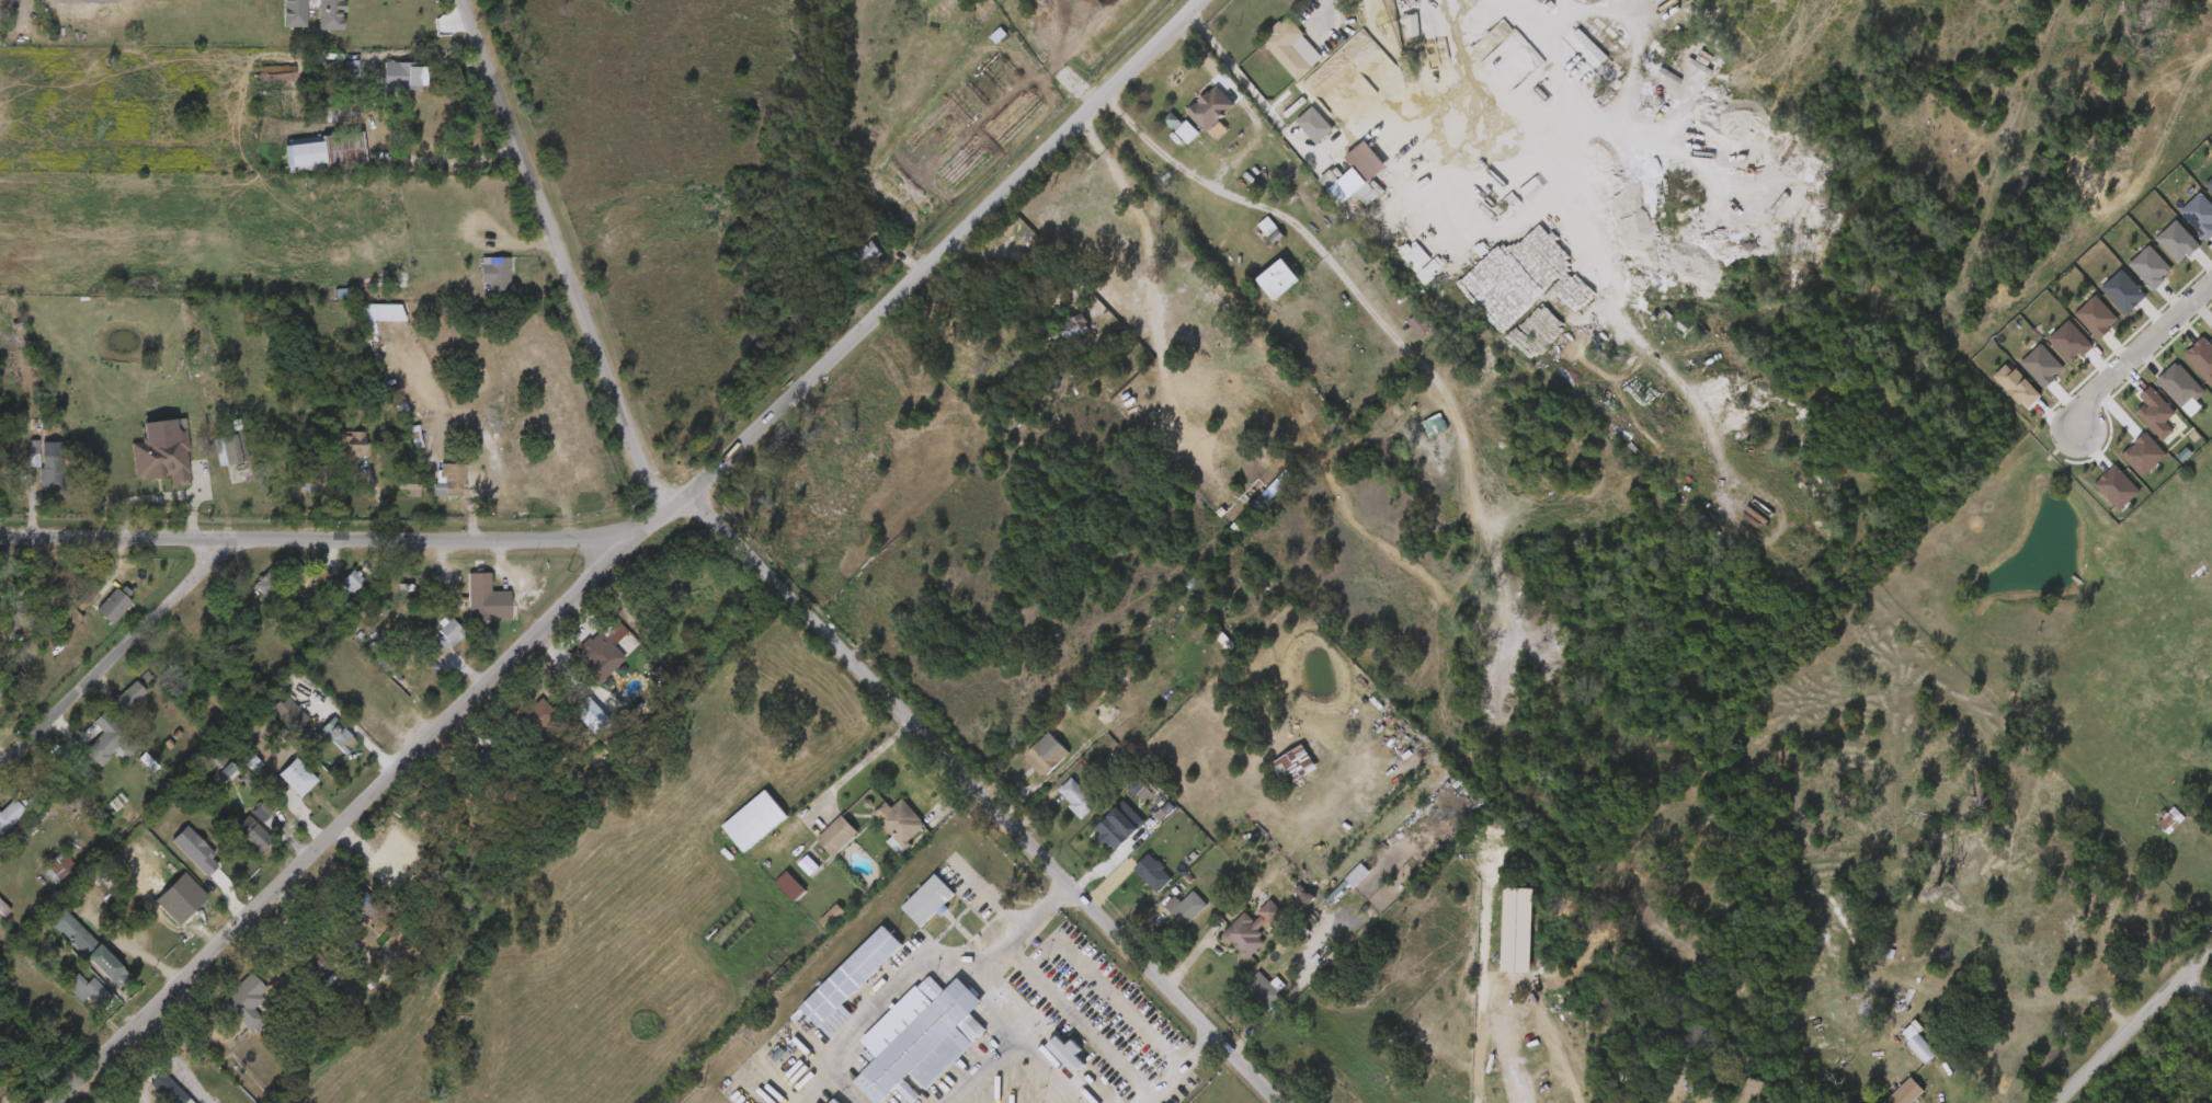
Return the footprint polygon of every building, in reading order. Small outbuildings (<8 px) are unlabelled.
[(300,39),(325,40),(325,9),(325,0),(301,0),(300,39)] [(1291,18),(1324,57),(1299,81),(1264,41),(1270,35),(1268,32),(1280,21),(1284,24),(1290,18),(1291,18)] [(1278,90),(1304,66),(1267,26),(1241,49),(1278,90)] [(419,61),(419,66),(425,66),(424,89),(406,89),(406,105),(384,104),(384,88),(383,88),(383,82),(381,82),(384,60),(419,61)] [(296,80),(254,81),(254,74),(262,74),(261,66),(296,66),(296,80)] [(340,70),(324,69),(324,84),(340,84),(340,70)] [(1218,85),(1235,104),(1219,119),(1220,120),(1206,131),(1187,111),(1197,102),(1199,104),(1200,102),(1198,100),(1202,96),(1204,97),(1218,85)] [(358,93),(358,117),(337,117),(337,111),(329,111),(329,123),(316,122),(317,106),(333,106),(333,103),(337,103),(338,93),(358,93)] [(1216,114),(1196,94),(1167,122),(1187,142),(1216,114)] [(1333,131),(1319,145),(1297,120),(1314,106),(1335,129),(1333,131)] [(1314,138),(1293,115),(1277,131),(1297,153),(1314,138)] [(364,162),(292,171),(288,139),(361,130),(364,162)] [(1342,204),(1339,205),(1327,191),(1356,168),(1346,157),(1367,140),(1388,165),(1342,204)] [(1367,176),(1346,150),(1325,166),(1334,177),(1320,189),(1312,179),(1301,188),(1322,213),(1339,199),(1347,208),(1355,201),(1348,192),(1367,176)] [(2211,223),(2211,182),(2209,178),(2198,189),(2194,185),(2185,194),(2211,223)] [(2186,250),(2208,230),(2180,201),(2159,221),(2186,250)] [(2135,249),(2159,274),(2180,254),(2156,229),(2135,249)] [(882,251),(864,267),(854,255),(871,240),(882,251)] [(863,262),(853,250),(837,263),(848,276),(863,262)] [(2108,273),(2132,299),(2153,280),(2130,254),(2108,273)] [(511,272),(511,289),(491,290),(491,283),(482,283),(482,257),(511,256),(511,272)] [(1302,278),(1276,300),(1258,278),(1285,257),(1302,278)] [(492,266),(463,266),(463,291),(471,291),(471,300),(492,300),(492,266)] [(1238,287),(1253,309),(1281,291),(1266,268),(1238,287)] [(2106,325),(2127,305),(2102,278),(2081,298),(2106,325)] [(2079,349),(2100,329),(2076,304),(2055,323),(2079,349)] [(1091,330),(1062,346),(1057,338),(1061,336),(1057,328),(1083,312),(1091,330)] [(2211,364),(2211,322),(2210,320),(2189,340),(2211,364)] [(1047,355),(1073,338),(1062,322),(1037,339),(1047,355)] [(2052,374),(2073,354),(2049,329),(2028,349),(2052,374)] [(2190,394),(2199,385),(2198,384),(2209,373),(2184,345),(2163,365),(2190,394)] [(2045,378),(2021,353),(2000,372),(2024,397),(2045,378)] [(2136,390),(2162,417),(2173,406),(2177,410),(2186,402),(2156,371),(2136,390)] [(2156,422),(2131,395),(2119,406),(2125,413),(2116,421),(2142,450),(2154,440),(2146,431),(2156,422)] [(191,461),(194,484),(174,486),(173,474),(147,479),(147,476),(138,478),(134,443),(146,440),(145,437),(179,433),(178,427),(190,425),(193,450),(190,450),(191,461)] [(251,462),(229,467),(224,438),(236,435),(235,430),(244,428),(252,461),(251,462)] [(367,435),(367,456),(353,456),(353,462),(343,462),(343,456),(333,455),(333,440),(341,440),(343,430),(365,432),(365,435),(367,435)] [(230,471),(226,439),(216,440),(217,445),(197,447),(200,474),(230,471)] [(348,441),(323,440),(323,471),(335,471),(335,465),(347,465),(348,441)] [(2148,464),(2126,441),(2101,464),(2123,487),(2148,464)] [(22,497),(45,497),(45,451),(23,451),(22,497)] [(45,490),(42,490),(42,470),(44,470),(44,457),(66,457),(66,490),(45,490)] [(468,464),(467,471),(484,471),(484,485),(468,485),(468,490),(465,490),(464,496),(446,496),(447,485),(437,485),(437,470),(442,470),(442,463),(468,464)] [(331,492),(331,498),(309,498),(309,492),(301,492),(301,467),(332,467),(331,492)] [(419,490),(419,497),(408,497),(408,490),(398,489),(399,473),(420,474),(419,490)] [(447,473),(423,473),(422,486),(427,486),(426,504),(448,504),(448,493),(465,493),(465,480),(447,480),(447,473)] [(2121,501),(2095,474),(2074,493),(2100,521),(2121,501)] [(305,476),(283,476),(282,500),(304,501),(305,476)] [(401,483),(381,483),(381,498),(390,498),(390,505),(401,506),(401,483)] [(276,568),(281,574),(277,577),(287,587),(276,597),(273,593),(269,597),(256,584),(271,570),(273,572),(276,568)] [(491,572),(492,590),(511,590),(512,620),(469,621),(468,573),(491,572)] [(321,592),(334,604),(347,589),(335,578),(321,592)] [(234,595),(246,607),(261,592),(249,580),(234,595)] [(472,581),(449,582),(450,630),(492,629),(491,599),(472,600),(472,581)] [(135,602),(114,624),(98,609),(118,587),(135,602)] [(79,622),(95,633),(117,603),(102,591),(79,622)] [(30,628),(8,628),(8,598),(30,598),(30,628)] [(453,619),(466,634),(452,647),(449,644),(434,657),(424,646),(430,641),(429,640),(435,633),(434,632),(453,619)] [(418,640),(421,643),(411,652),(422,664),(446,641),(433,627),(418,640)] [(611,629),(617,635),(613,640),(617,644),(592,668),(579,654),(583,650),(582,647),(592,636),(594,639),(603,630),(605,631),(609,628),(611,629)] [(149,691),(124,715),(111,701),(119,693),(122,696),(138,680),(149,691)] [(129,701),(117,689),(93,711),(105,723),(129,701)] [(566,719),(552,731),(549,726),(537,737),(521,721),(545,697),(566,719)] [(501,728),(517,743),(538,722),(522,706),(501,728)] [(587,725),(568,706),(552,720),(571,740),(587,725)] [(356,740),(357,743),(346,755),(320,731),(333,716),(356,740)] [(81,775),(101,756),(109,765),(119,755),(86,719),(75,730),(85,741),(66,759),(81,775)] [(340,752),(315,725),(302,737),(326,764),(340,752)] [(1057,739),(1071,754),(1048,777),(1045,774),(1042,777),(1024,759),(1041,742),(1049,748),(1057,739)] [(1050,762),(1031,741),(1004,766),(1023,787),(1050,762)] [(1319,769),(1288,789),(1273,765),(1304,746),(1319,769)] [(493,751),(509,770),(493,783),(472,759),(484,749),(487,752),(491,749),(493,751)] [(1252,770),(1263,794),(1297,780),(1286,755),(1252,770)] [(204,791),(218,777),(200,758),(186,772),(204,791)] [(299,789),(277,766),(259,783),(281,806),(299,789)] [(1099,803),(1083,819),(1070,805),(1072,803),(1059,790),(1072,777),(1099,803)] [(1063,827),(1078,813),(1053,786),(1038,800),(1063,827)] [(2,837),(0,835),(0,809),(19,790),(25,796),(8,815),(15,824),(2,837)] [(769,825),(747,798),(703,835),(726,862),(769,825)] [(903,798),(926,826),(909,842),(912,846),(900,857),(887,842),(893,838),(873,815),(887,803),(892,808),(903,798)] [(788,817),(757,843),(743,827),(775,801),(788,817)] [(2174,806),(2185,817),(2168,834),(2158,823),(2163,818),(2159,814),(2164,809),(2167,813),(2174,806)] [(854,822),(883,856),(908,836),(884,807),(872,817),(867,811),(854,822)] [(244,830),(254,821),(244,811),(234,821),(244,830)] [(859,834),(834,858),(818,840),(842,815),(859,834)] [(1128,840),(1134,847),(1125,857),(1111,845),(1108,848),(1098,838),(1103,834),(1096,828),(1109,815),(1126,831),(1127,834),(1125,836),(1128,840)] [(262,827),(275,840),(267,847),(264,843),(259,849),(240,829),(244,825),(249,829),(256,821),(262,827)] [(839,841),(823,824),(798,848),(814,865),(839,841)] [(1074,840),(1092,860),(1109,845),(1090,824),(1074,840)] [(251,847),(231,826),(219,838),(239,859),(251,847)] [(75,865),(54,884),(41,869),(61,850),(75,865)] [(1150,853),(1158,861),(1159,860),(1166,866),(1164,869),(1174,878),(1160,893),(1138,873),(1142,868),(1139,864),(1150,853)] [(34,891),(56,873),(45,860),(23,877),(34,891)] [(1154,887),(1130,862),(1115,876),(1139,901),(1154,887)] [(791,885),(800,875),(789,863),(779,872),(791,885)] [(807,889),(795,901),(776,882),(788,870),(807,889)] [(948,909),(942,916),(937,911),(923,926),(903,906),(936,873),(956,893),(946,904),(949,908),(948,909)] [(883,915),(902,935),(936,903),(917,883),(883,915)] [(380,906),(368,917),(363,911),(360,914),(364,918),(358,924),(354,920),(349,926),(339,916),(355,898),(351,894),(360,885),(380,906)] [(1195,889),(1208,904),(1187,924),(1182,919),(1181,920),(1165,905),(1175,894),(1183,901),(1195,889)] [(1285,911),(1272,924),(1268,921),(1259,929),(1264,933),(1261,937),(1266,942),(1251,957),(1246,957),(1242,953),(1243,951),(1233,943),(1234,942),(1233,941),(1227,943),(1222,939),(1223,933),(1246,911),(1255,920),(1253,922),(1254,923),(1262,915),(1258,911),(1272,898),(1285,911)] [(1146,914),(1165,936),(1189,914),(1175,899),(1162,911),(1156,904),(1146,914)] [(755,922),(726,951),(707,932),(737,904),(755,922)] [(61,907),(130,976),(121,987),(118,985),(116,988),(109,980),(110,979),(88,957),(85,958),(60,932),(58,934),(45,921),(60,905),(61,907)] [(98,997),(111,983),(43,916),(30,929),(98,997)] [(1228,969),(1247,949),(1238,940),(1244,934),(1227,918),(1202,944),(1228,969)] [(854,1014),(831,1037),(801,1007),(885,926),(904,943),(843,1003),(854,1014)] [(331,967),(317,981),(303,967),(317,952),(331,967)] [(1769,992),(1760,1004),(1723,979),(1732,967),(1769,992)] [(84,978),(88,981),(93,976),(114,997),(102,1010),(89,996),(82,1002),(66,986),(78,970),(84,978)] [(264,1025),(256,1032),(252,1027),(250,1030),(221,999),(251,972),(266,989),(260,995),(264,999),(253,1009),(262,1018),(260,1021),(264,1025)] [(1261,972),(1272,983),(1278,976),(1287,986),(1280,992),(1284,995),(1265,1012),(1242,989),(1261,972)] [(898,1085),(880,1102),(878,1102),(856,1080),(879,1056),(863,1038),(919,984),(921,986),(933,974),(946,988),(959,976),(983,1000),(972,1011),(989,1027),(974,1041),(976,1043),(928,1089),(912,1071),(905,1077),(922,1094),(914,1102),(898,1085)] [(1245,1018),(1268,997),(1258,985),(1251,992),(1240,980),(1224,995),(1245,1018)] [(233,1017),(250,1000),(232,981),(202,1009),(235,1044),(248,1032),(233,1017)] [(74,985),(68,991),(60,982),(47,994),(64,1012),(70,1007),(78,1016),(92,1004),(74,985)] [(1938,1052),(1927,1062),(1902,1035),(1914,1024),(1938,1052)] [(1058,1034),(1068,1044),(1073,1038),(1083,1048),(1078,1054),(1086,1062),(1076,1073),(1048,1045),(1058,1034)] [(1053,1048),(1047,1054),(1038,1044),(1028,1054),(1056,1083),(1066,1073),(1057,1064),(1063,1058),(1053,1048)] [(176,1099),(172,1102),(170,1102),(149,1082),(161,1069),(180,1089),(173,1094),(176,1099)] [(1926,1090),(1913,1102),(1889,1102),(1886,1101),(1913,1076),(1926,1090)] [(144,1079),(132,1091),(143,1102),(167,1102),(144,1079)] [(1745,1091),(1725,1085),(1720,1102),(1742,1102),(1745,1091)] [(1770,1092),(1768,1102),(1753,1102),(1737,1102),(1741,1085),(1770,1092)] [(1891,1085),(1872,1102),(1902,1102),(1905,1100),(1891,1085)]
